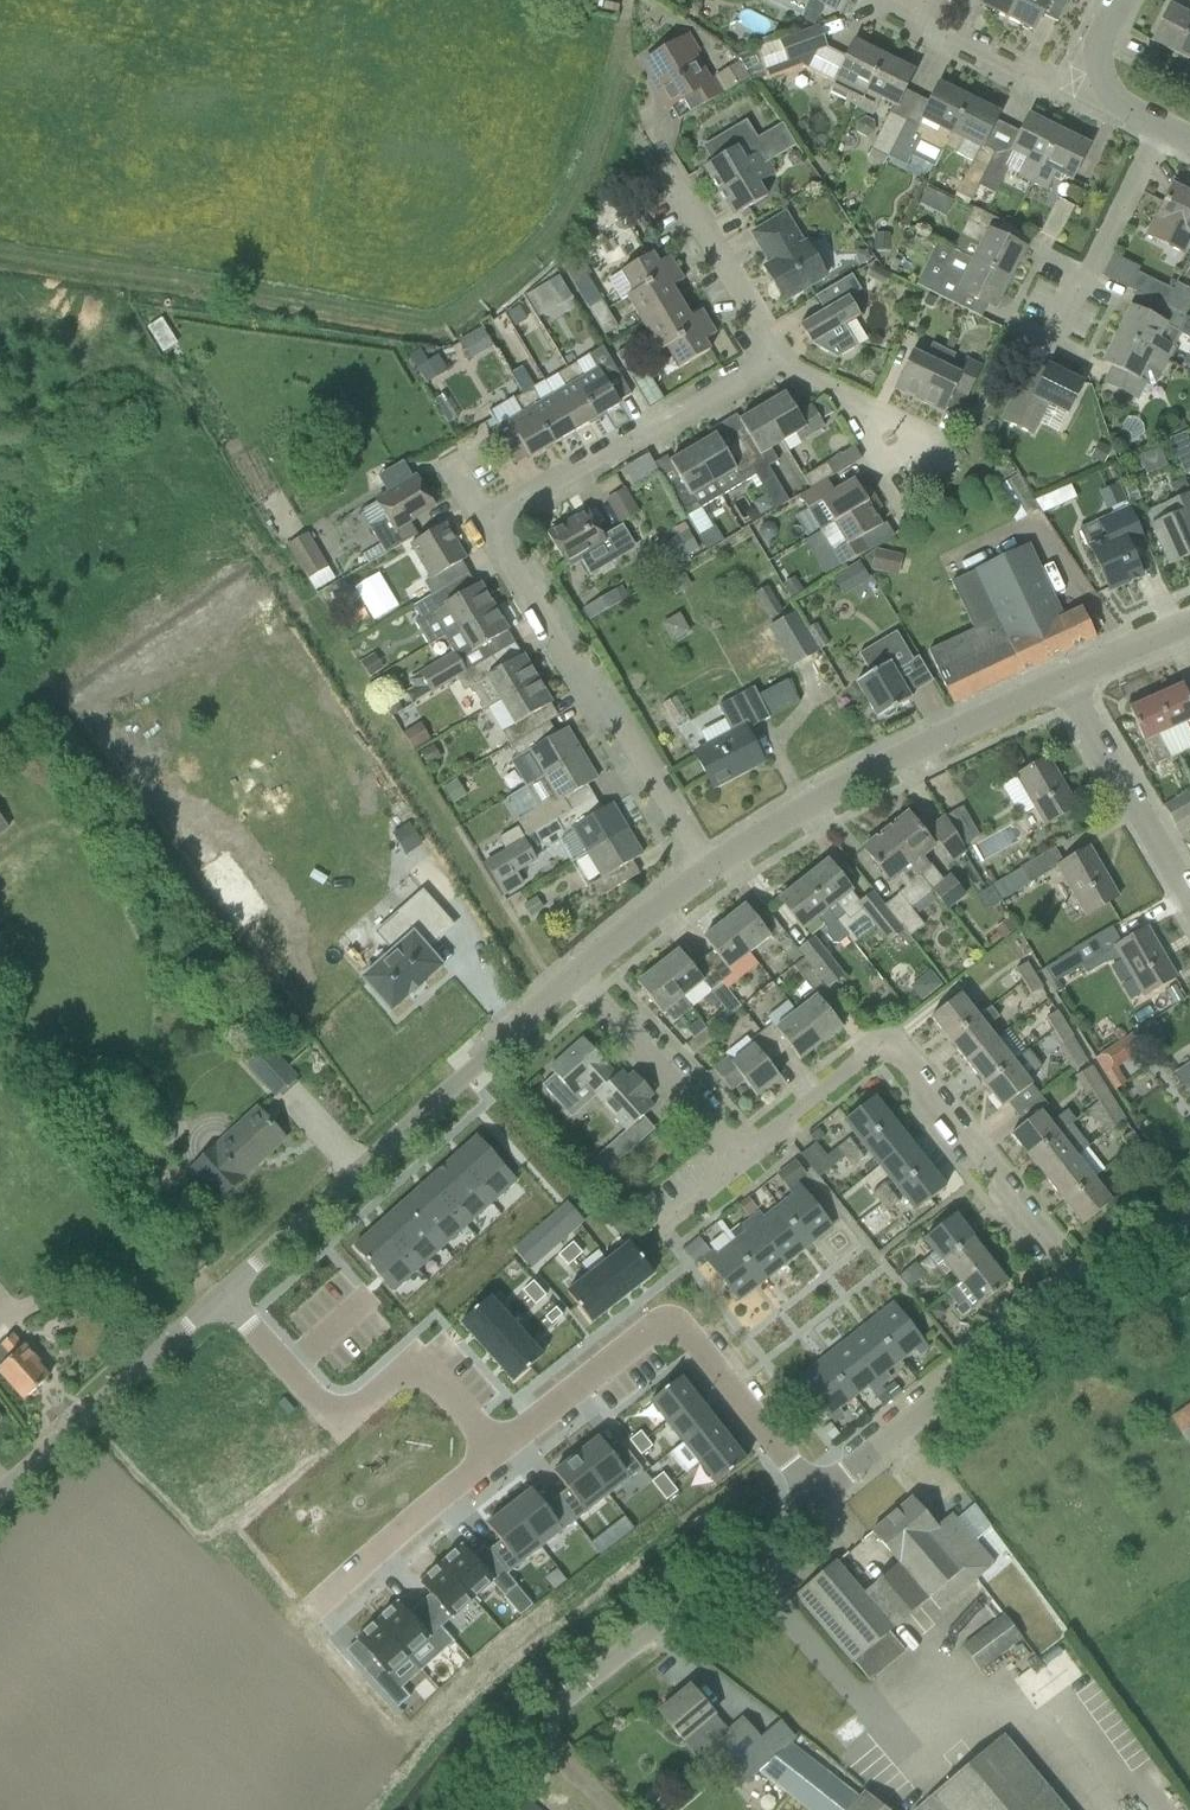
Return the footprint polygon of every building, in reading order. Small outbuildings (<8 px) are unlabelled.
[(815,25),(824,8),(834,14),(841,0),(806,0),(809,1),(801,18),(815,25)] [(1015,0),(981,0),(979,4),(989,9),(988,12),(989,12),(990,10),(1006,18),(1015,0)] [(1006,18),(1023,26),(1022,29),(1023,29),(1024,27),(1034,32),(1050,0),(1015,0),(1006,18)] [(1177,55),(1189,29),(1189,0),(1183,13),(1169,6),(1151,43),(1152,43),(1156,45),(1154,47),(1155,47),(1156,45),(1177,55)] [(884,58),(853,43),(846,59),(826,49),(818,27),(780,41),(757,50),(765,73),(800,60),(803,69),(832,84),(828,93),(859,108),(884,58)] [(1177,55),(1181,57),(1180,60),(1181,60),(1182,58),(1189,62),(1189,29),(1177,55)] [(687,37),(646,62),(662,88),(658,90),(669,109),(686,99),(694,113),(722,95),(713,81),(705,86),(689,58),(697,54),(687,37)] [(761,41),(764,47),(774,43),(772,37),(761,41)] [(897,107),(914,73),(884,58),(859,108),(872,115),(880,99),(897,107)] [(739,64),(714,79),(723,94),(748,79),(739,64)] [(945,148),(969,100),(938,85),(922,120),(923,120),(918,129),(905,122),(887,159),(907,168),(911,157),(934,169),(945,148)] [(978,187),(994,153),(983,147),(999,115),(969,100),(945,148),(973,162),(957,195),(970,202),(978,187)] [(887,158),(887,159),(905,122),(889,114),(866,158),(867,158),(871,150),(887,158)] [(1029,117),(1011,152),(1025,159),(1018,175),(1020,176),(1034,183),(1059,132),(1029,117)] [(719,158),(704,168),(719,193),(768,163),(768,165),(791,151),(796,147),(783,124),(758,140),(746,121),(710,143),(719,158)] [(1047,189),(1056,173),(1072,181),(1089,147),(1059,132),(1034,183),(1047,189)] [(871,150),(867,158),(883,166),(887,158),(871,150)] [(994,153),(978,187),(996,196),(1008,170),(1005,168),(1003,168),(1008,159),(994,153)] [(788,162),(791,166),(796,166),(800,163),(801,158),(797,154),(793,154),(789,157),(788,162)] [(775,175),(768,165),(768,163),(719,193),(734,218),(766,198),(758,185),(775,175)] [(1189,238),(1189,197),(1173,188),(1148,237),(1182,253),(1189,238)] [(937,194),(927,189),(919,204),(929,209),(937,194)] [(1057,242),(1074,208),(1057,200),(1040,233),(1057,242)] [(982,247),(975,262),(1009,279),(1024,250),(996,236),(1002,223),(974,209),(961,237),(982,247)] [(785,215),(753,234),(771,265),(764,269),(785,302),(826,278),(806,244),(803,245),(785,215)] [(891,251),(891,234),(874,234),(874,251),(891,251)] [(920,273),(928,255),(909,246),(901,264),(920,273)] [(676,270),(669,258),(658,265),(652,255),(621,273),(609,281),(622,303),(628,299),(627,298),(634,294),(676,270)] [(573,285),(586,277),(574,256),(561,264),(573,285)] [(995,309),(1009,279),(975,262),(967,277),(946,267),(939,282),(933,294),(960,308),(966,295),(995,309)] [(874,281),(880,269),(874,266),(868,278),(874,281)] [(683,281),(676,270),(634,294),(627,298),(628,299),(644,326),(681,303),(672,288),(683,281)] [(1138,295),(1165,309),(1165,307),(1174,291),(1137,273),(1129,290),(1139,295),(1138,295)] [(559,277),(526,297),(539,319),(572,299),(559,277)] [(586,277),(573,285),(589,310),(602,302),(594,289),(586,277)] [(933,313),(939,300),(926,294),(920,306),(933,313)] [(1118,336),(1167,360),(1180,335),(1189,340),(1189,321),(1184,318),(1165,309),(1138,295),(1118,336)] [(812,346),(837,360),(857,348),(844,326),(860,317),(848,297),(799,327),(811,346),(812,346)] [(589,310),(594,318),(607,310),(602,302),(589,310)] [(690,318),(681,303),(644,326),(660,353),(667,349),(708,323),(701,311),(690,318)] [(526,321),(519,308),(506,316),(514,328),(526,321)] [(612,319),(607,310),(594,318),(599,327),(612,319)] [(612,319),(599,327),(604,336),(617,328),(612,319)] [(716,335),(708,323),(667,349),(679,370),(710,352),(704,342),(716,335)] [(469,361),(493,347),(482,328),(458,342),(469,361)] [(1136,399),(1144,383),(1151,387),(1155,385),(1167,360),(1118,336),(1105,364),(1114,369),(1106,385),(1136,399)] [(945,350),(953,354),(958,342),(950,339),(945,350)] [(912,352),(894,390),(919,402),(944,350),(932,344),(925,359),(912,352)] [(621,364),(634,356),(629,347),(616,355),(621,364)] [(568,369),(597,419),(620,405),(618,403),(631,395),(603,348),(590,356),(599,370),(586,378),(577,363),(568,369)] [(968,398),(982,368),(968,361),(961,375),(949,369),(955,355),(953,354),(945,350),(944,350),(919,402),(944,414),(954,392),(968,398)] [(426,384),(448,371),(439,356),(417,369),(426,384)] [(634,356),(621,364),(626,372),(639,364),(634,356)] [(639,364),(626,372),(632,381),(645,374),(656,367),(650,357),(639,364)] [(1032,435),(1047,403),(1068,414),(1082,384),(1048,368),(1033,397),(1022,392),(1007,423),(1032,435)] [(599,421),(597,419),(568,369),(557,375),(566,389),(554,397),(575,432),(596,419),(598,422),(599,421)] [(575,432),(554,397),(542,404),(521,370),(511,375),(523,395),(554,448),(555,447),(553,445),(575,432)] [(554,448),(523,395),(513,401),(522,415),(492,433),(512,466),(529,457),(530,459),(552,445),(554,448)] [(786,395),(763,408),(783,443),(798,434),(802,441),(824,428),(812,407),(798,416),(791,404),(786,395)] [(737,444),(757,477),(762,486),(775,478),(769,468),(778,462),(771,450),(783,443),(763,408),(740,422),(748,437),(737,444)] [(1166,423),(1170,435),(1186,429),(1181,417),(1166,423)] [(1131,444),(1131,443),(1132,436),(1127,431),(1121,430),(1120,430),(1115,435),(1114,442),(1118,448),(1125,449),(1131,444)] [(1169,441),(1185,477),(1189,475),(1189,445),(1185,434),(1169,441)] [(722,498),(757,477),(737,444),(725,450),(716,436),(693,450),(722,498)] [(1098,443),(1090,459),(1103,466),(1112,450),(1098,443)] [(687,518),(722,498),(693,450),(670,463),(679,478),(667,485),(687,518)] [(803,478),(811,490),(827,481),(834,476),(827,464),(803,478)] [(992,476),(997,485),(1014,474),(1015,474),(1014,472),(1010,465),(993,474),(992,476)] [(410,522),(435,507),(417,478),(377,502),(387,519),(370,529),(380,545),(363,556),(369,565),(419,535),(410,522)] [(1189,494),(1189,493),(1184,480),(1171,485),(1178,499),(1189,494)] [(800,497),(821,532),(875,499),(869,489),(862,494),(855,481),(834,493),(827,481),(811,490),(800,497)] [(639,512),(625,488),(604,501),(618,524),(639,512)] [(1053,494),(1035,502),(1039,509),(1042,514),(1059,507),(1053,494)] [(1146,514),(1169,566),(1189,556),(1189,495),(1146,514)] [(785,497),(773,505),(776,510),(789,503),(785,497)] [(881,510),(875,499),(821,532),(842,567),(869,551),(861,539),(881,527),(874,514),(881,510)] [(1109,592),(1142,577),(1129,549),(1144,543),(1129,510),(1100,523),(1108,541),(1091,549),(1109,592)] [(567,564),(582,555),(587,563),(595,566),(604,565),(626,551),(626,539),(622,532),(605,542),(588,512),(549,535),(567,564)] [(676,538),(664,545),(677,569),(690,561),(688,557),(700,551),(685,524),(673,531),(676,538)] [(424,583),(432,597),(446,588),(469,575),(462,562),(466,560),(445,525),(411,546),(431,579),(424,583)] [(700,537),(698,538),(706,552),(724,541),(715,527),(713,529),(700,537)] [(334,563),(328,567),(308,534),(287,547),(308,581),(315,594),(343,578),(334,563)] [(1063,619),(1029,546),(976,572),(1022,673),(1022,674),(1096,639),(1082,610),(1063,619)] [(890,575),(894,554),(876,550),(863,558),(871,571),(890,575)] [(840,595),(856,589),(860,599),(876,594),(865,562),(833,574),(840,595)] [(953,705),(1022,673),(976,572),(952,584),(974,631),(929,652),(940,676),(953,705)] [(692,587),(685,576),(685,575),(669,584),(676,596),(692,587)] [(803,592),(795,578),(783,584),(791,599),(803,592)] [(353,597),(343,581),(330,589),(340,605),(353,597)] [(434,614),(447,636),(495,608),(480,584),(453,600),(446,588),(432,597),(414,608),(422,621),(434,614)] [(754,596),(769,622),(784,613),(768,587),(754,596)] [(582,610),(589,622),(623,602),(617,590),(582,610)] [(804,600),(798,603),(802,610),(807,607),(804,600)] [(485,646),(509,632),(495,608),(447,636),(444,638),(454,655),(420,675),(409,681),(414,689),(407,694),(413,704),(431,694),(492,657),(485,646)] [(819,653),(806,631),(796,614),(759,635),(767,649),(777,643),(792,669),(819,653)] [(806,631),(819,653),(831,646),(818,624),(806,631)] [(897,633),(859,655),(871,675),(856,683),(878,720),(882,717),(888,718),(896,714),(897,709),(912,700),(896,673),(914,662),(897,633)] [(500,670),(492,657),(431,694),(432,695),(458,681),(465,693),(469,690),(472,695),(476,696),(480,704),(480,708),(483,712),(538,680),(523,656),(500,670)] [(380,672),(371,657),(361,664),(370,679),(380,672)] [(538,680),(483,712),(484,713),(489,710),(510,746),(536,731),(529,718),(552,704),(538,680)] [(1171,733),(1188,725),(1189,730),(1189,702),(1183,686),(1156,698),(1171,733)] [(713,789),(763,762),(747,731),(770,719),(754,689),(719,708),(733,736),(695,755),(713,789)] [(1155,767),(1181,755),(1171,733),(1156,698),(1129,709),(1155,767)] [(385,707),(392,718),(403,711),(397,700),(385,707)] [(528,754),(542,778),(582,755),(567,729),(557,735),(549,723),(536,731),(510,746),(518,759),(528,754)] [(410,744),(414,751),(431,740),(427,734),(410,744)] [(428,766),(439,759),(432,747),(421,754),(428,766)] [(597,780),(582,755),(542,778),(526,788),(539,809),(518,821),(528,838),(535,834),(595,799),(587,786),(597,780)] [(1059,777),(1049,759),(1016,778),(1044,827),(1077,808),(1061,778),(1065,776),(1064,774),(1059,777)] [(465,798),(455,782),(444,789),(454,805),(465,798)] [(1184,795),(1164,807),(1175,826),(1189,817),(1189,792),(1184,795)] [(573,830),(588,854),(627,830),(612,805),(602,811),(595,799),(535,834),(543,846),(551,847),(560,842),(564,835),(573,830)] [(980,838),(963,808),(947,818),(964,847),(980,838)] [(943,881),(923,857),(934,848),(908,815),(891,828),(889,826),(884,830),(948,912),(967,897),(950,876),(943,881)] [(954,864),(963,857),(942,821),(929,832),(954,864)] [(392,834),(406,856),(423,845),(409,824),(392,834)] [(506,852),(525,841),(518,828),(499,840),(506,852)] [(627,830),(588,854),(602,879),(593,884),(601,898),(640,874),(633,862),(643,856),(627,830)] [(948,912),(884,830),(879,834),(881,836),(864,850),(890,883),(897,877),(906,890),(885,907),(903,931),(910,939),(925,927),(912,912),(933,894),(948,912)] [(538,863),(531,852),(540,847),(534,836),(525,841),(506,852),(484,866),(497,886),(538,863)] [(926,857),(942,874),(953,864),(937,847),(926,857)] [(1119,898),(1090,849),(1057,868),(1086,917),(1119,898)] [(804,882),(836,923),(846,915),(836,903),(851,891),(828,863),(820,870),(818,868),(817,868),(819,870),(804,882)] [(995,885),(1000,882),(992,869),(988,872),(995,885)] [(1029,885),(1021,870),(1000,882),(995,885),(992,887),(1001,901),(1029,885)] [(849,938),(836,923),(804,882),(789,894),(788,892),(787,892),(789,894),(780,901),(802,930),(817,918),(827,930),(826,936),(833,945),(840,945),(849,938)] [(391,1011),(392,1013),(394,1011),(393,1011),(409,997),(410,998),(426,983),(425,983),(441,969),(443,968),(441,967),(427,951),(453,927),(423,894),(378,933),(395,952),(365,979),(363,980),(364,981),(365,981),(391,1011)] [(903,931),(885,907),(884,908),(873,894),(858,906),(888,943),(898,935),(903,931)] [(540,912),(532,901),(524,907),(532,919),(540,912)] [(725,923),(749,954),(770,938),(774,942),(785,934),(766,910),(756,918),(746,906),(725,923)] [(1017,930),(1008,919),(995,929),(1004,940),(1017,930)] [(729,970),(749,954),(725,923),(704,939),(714,952),(703,960),(722,983),(733,975),(729,970)] [(1143,997),(1177,978),(1148,929),(1115,948),(1143,997)] [(903,931),(898,935),(908,947),(913,943),(910,939),(903,931)] [(844,976),(814,939),(799,951),(829,988),(844,976)] [(722,984),(722,983),(703,960),(693,968),(679,951),(658,967),(683,999),(704,982),(726,1011),(705,1027),(711,1034),(743,1009),(722,984)] [(1083,967),(1074,953),(1046,970),(1054,984),(1083,967)] [(808,1005),(797,1014),(821,1045),(842,1028),(832,1016),(843,1007),(824,984),(805,960),(795,968),(813,992),(804,1000),(808,1005)] [(1024,983),(1035,976),(1027,964),(1016,971),(1024,983)] [(692,1010),(683,999),(658,967),(638,984),(662,1015),(666,1012),(674,1023),(692,1010)] [(922,1001),(942,985),(931,972),(917,983),(916,994),(922,1001)] [(1024,983),(1033,997),(1043,990),(1035,976),(1024,983)] [(1164,994),(1172,1008),(1181,1003),(1173,988),(1164,994)] [(949,1041),(978,1018),(960,995),(931,1018),(949,1041)] [(949,1041),(967,1064),(996,1041),(987,1029),(999,1019),(991,1008),(978,1018),(949,1041)] [(1046,1020),(1054,1032),(1065,1025),(1057,1013),(1046,1020)] [(762,1034),(780,1057),(790,1049),(800,1061),(821,1045),(797,1014),(776,1030),(772,1025),(762,1034)] [(686,1046),(706,1028),(697,1018),(677,1036),(686,1046)] [(1074,1038),(1065,1025),(1054,1032),(1063,1045),(1074,1038)] [(695,1057),(716,1041),(707,1030),(686,1046),(695,1057)] [(770,1065),(780,1057),(762,1034),(751,1042),(754,1046),(732,1064),(729,1059),(714,1071),(731,1092),(744,1081),(756,1096),(779,1078),(770,1065)] [(1127,1083),(1117,1067),(1143,1050),(1133,1035),(1095,1059),(1115,1091),(1127,1083)] [(583,1040),(550,1070),(555,1076),(542,1087),(563,1111),(588,1088),(627,1132),(643,1118),(654,1108),(647,1101),(654,1096),(634,1074),(628,1080),(622,1072),(617,1077),(583,1040)] [(984,1086),(1014,1063),(996,1041),(967,1064),(984,1086)] [(296,1079),(280,1061),(267,1046),(266,1047),(248,1064),(247,1064),(277,1096),(279,1094),(282,1097),(297,1084),(294,1081),(296,1079)] [(1042,1069),(1029,1051),(1014,1063),(984,1086),(1002,1109),(1008,1104),(1017,1115),(1018,1115),(1017,1114),(1040,1096),(1027,1080),(1042,1069)] [(1176,1076),(1189,1097),(1189,1067),(1176,1076)] [(1092,1093),(1098,1104),(1110,1097),(1092,1068),(1075,1079),(1086,1097),(1092,1093)] [(1114,1129),(1125,1123),(1110,1097),(1098,1104),(1114,1129)] [(862,1145),(892,1121),(874,1099),(844,1122),(862,1145)] [(284,1139),(268,1121),(256,1109),(192,1169),(219,1199),(284,1139)] [(1011,1135),(1029,1158),(1069,1127),(1061,1117),(1051,1125),(1040,1112),(1011,1135)] [(880,1167),(909,1144),(892,1121),(862,1145),(880,1167)] [(1087,1149),(1089,1147),(1071,1125),(1069,1127),(1029,1158),(1047,1181),(1087,1149)] [(170,1145),(175,1140),(175,1133),(170,1127),(163,1127),(157,1132),(157,1139),(162,1145),(170,1145)] [(810,1137),(816,1144),(825,1138),(819,1130),(810,1137)] [(1122,1140),(1129,1152),(1140,1146),(1132,1133),(1122,1140)] [(452,1159),(492,1203),(517,1180),(477,1136),(452,1159)] [(598,1159),(609,1172),(635,1149),(623,1136),(598,1159)] [(826,1158),(834,1168),(845,1159),(845,1158),(856,1149),(849,1141),(826,1158)] [(898,1190),(927,1167),(909,1144),(880,1167),(898,1190)] [(1137,1165),(1148,1158),(1140,1146),(1129,1152),(1137,1165)] [(845,1158),(845,1159),(853,1168),(865,1159),(856,1149),(845,1158)] [(1047,1181),(1064,1203),(1094,1180),(1105,1171),(1087,1149),(1047,1181)] [(428,1181),(467,1225),(492,1203),(452,1159),(428,1181)] [(795,1161),(784,1170),(796,1185),(807,1176),(795,1161)] [(898,1190),(916,1212),(945,1189),(927,1167),(898,1190)] [(1094,1180),(1064,1203),(1082,1226),(1112,1203),(1094,1180)] [(443,1247),(467,1225),(428,1181),(403,1203),(443,1247)] [(799,1184),(789,1192),(793,1197),(780,1208),(809,1245),(832,1227),(799,1184)] [(885,1184),(873,1194),(880,1204),(892,1194),(885,1184)] [(900,1203),(892,1194),(880,1204),(888,1213),(900,1203)] [(738,1206),(748,1219),(758,1211),(748,1198),(738,1206)] [(443,1247),(403,1203),(379,1225),(419,1269),(443,1247)] [(601,1208),(594,1214),(604,1225),(611,1219),(601,1208)] [(809,1245),(780,1208),(765,1220),(761,1214),(751,1221),(785,1264),(809,1245)] [(575,1211),(564,1220),(574,1231),(585,1222),(575,1211)] [(925,1240),(935,1253),(918,1267),(925,1276),(937,1267),(943,1262),(972,1239),(954,1217),(925,1240)] [(574,1231),(564,1220),(554,1229),(564,1241),(574,1231)] [(732,1246),(761,1283),(785,1264),(751,1221),(742,1229),(746,1234),(732,1246)] [(419,1269),(379,1225),(354,1247),(394,1291),(419,1269)] [(543,1239),(553,1250),(564,1241),(554,1229),(543,1239)] [(542,1260),(553,1250),(543,1239),(532,1248),(542,1260)] [(972,1239),(943,1262),(944,1263),(961,1285),(990,1262),(972,1239)] [(573,1244),(566,1250),(576,1261),(583,1254),(573,1244)] [(629,1244),(608,1261),(633,1292),(654,1275),(629,1244)] [(704,1259),(691,1244),(683,1251),(695,1266),(704,1259)] [(718,1257),(714,1251),(704,1259),(738,1301),(761,1283),(732,1246),(718,1257)] [(542,1260),(532,1248),(522,1258),(532,1269),(542,1260)] [(576,1261),(566,1250),(559,1256),(568,1267),(576,1261)] [(588,1277),(613,1308),(633,1292),(608,1261),(588,1277)] [(990,1262),(961,1285),(979,1308),(1008,1285),(990,1262)] [(933,1286),(945,1277),(937,1267),(925,1276),(933,1286)] [(592,1324),(613,1308),(588,1277),(567,1293),(592,1324)] [(523,1291),(529,1298),(540,1289),(533,1282),(523,1291)] [(546,1296),(540,1289),(529,1298),(536,1305),(546,1296)] [(479,1345),(508,1319),(491,1299),(461,1325),(479,1345)] [(973,1312),(966,1303),(954,1312),(961,1322),(973,1312)] [(937,1322),(946,1314),(939,1304),(929,1312),(937,1322)] [(894,1305),(871,1324),(900,1361),(914,1350),(918,1356),(928,1348),(894,1305)] [(563,1316),(556,1309),(546,1318),(552,1325),(563,1316)] [(496,1364),(525,1338),(508,1319),(479,1345),(496,1364)] [(886,1372),(900,1361),(871,1324),(847,1342),(881,1385),(890,1378),(886,1372)] [(39,1364),(24,1346),(24,1347),(13,1335),(0,1347),(0,1368),(26,1397),(24,1399),(25,1400),(49,1379),(48,1378),(47,1378),(37,1366),(39,1364)] [(543,1358),(525,1338),(496,1364),(514,1384),(543,1358)] [(881,1385),(847,1342),(823,1361),(853,1398),(867,1387),(871,1392),(880,1385),(881,1385)] [(839,1409),(853,1398),(823,1361),(800,1380),(833,1423),(843,1415),(839,1409)] [(651,1403),(667,1423),(698,1399),(682,1378),(651,1403)] [(885,1392),(884,1393),(891,1401),(901,1393),(895,1384),(885,1392)] [(891,1401),(884,1393),(876,1399),(884,1408),(892,1402),(891,1401)] [(698,1399),(667,1423),(683,1444),(714,1419),(698,1399)] [(1171,1420),(1188,1443),(1189,1442),(1189,1407),(1171,1420)] [(714,1419),(683,1444),(699,1464),(730,1439),(714,1419)] [(827,1433),(839,1441),(844,1433),(832,1425),(827,1433)] [(635,1449),(646,1440),(641,1432),(629,1441),(635,1449)] [(600,1438),(577,1455),(604,1489),(626,1472),(631,1479),(643,1470),(624,1446),(623,1447),(624,1448),(614,1456),(600,1438)] [(730,1439),(699,1464),(716,1485),(746,1460),(730,1439)] [(646,1440),(635,1449),(641,1456),(652,1447),(646,1440)] [(557,1498),(576,1522),(587,1513),(582,1507),(604,1489),(577,1455),(555,1473),(569,1491),(559,1499),(557,1498)] [(663,1474),(652,1483),(659,1492),(660,1494),(672,1485),(671,1484),(663,1474)] [(672,1485),(660,1494),(667,1502),(678,1493),(672,1485)] [(564,1531),(576,1522),(557,1498),(556,1499),(557,1500),(547,1509),(532,1490),(510,1508),(537,1542),(559,1525),(564,1531)] [(937,1529),(912,1499),(872,1532),(899,1563),(930,1599),(940,1611),(994,1565),(952,1516),(937,1529)] [(515,1559),(537,1542),(510,1508),(488,1525),(502,1544),(492,1551),(491,1550),(490,1551),(506,1571),(508,1575),(520,1566),(515,1559)] [(604,1536),(593,1545),(601,1556),(612,1548),(604,1536)] [(442,1560),(471,1598),(506,1571),(490,1551),(486,1546),(474,1555),(465,1543),(442,1560)] [(865,1590),(878,1578),(851,1548),(838,1561),(865,1590)] [(429,1590),(418,1599),(438,1624),(471,1598),(442,1560),(419,1578),(429,1590)] [(836,1563),(797,1597),(853,1664),(893,1630),(836,1563)] [(374,1613),(403,1651),(438,1624),(418,1599),(406,1608),(396,1595),(374,1613)] [(403,1651),(374,1613),(351,1631),(361,1643),(350,1651),(370,1677),(403,1651)] [(1004,1616),(962,1647),(981,1672),(1023,1641),(1004,1616)] [(455,1643),(441,1629),(434,1636),(446,1650),(453,1644),(453,1643),(454,1644),(455,1643)] [(885,1670),(869,1651),(853,1664),(870,1683),(885,1670)] [(741,1756),(763,1773),(792,1796),(815,1766),(786,1743),(777,1754),(760,1740),(743,1720),(728,1733),(714,1715),(715,1715),(691,1687),(659,1714),(683,1742),(699,1729),(713,1746),(712,1746),(729,1766),(741,1756)] [(1005,1735),(916,1809),(1067,1809),(1005,1735)] [(815,1766),(792,1796),(810,1809),(887,1809),(865,1793),(859,1800),(815,1766)] [(488,1809),(540,1809),(509,1785),(488,1809)]
